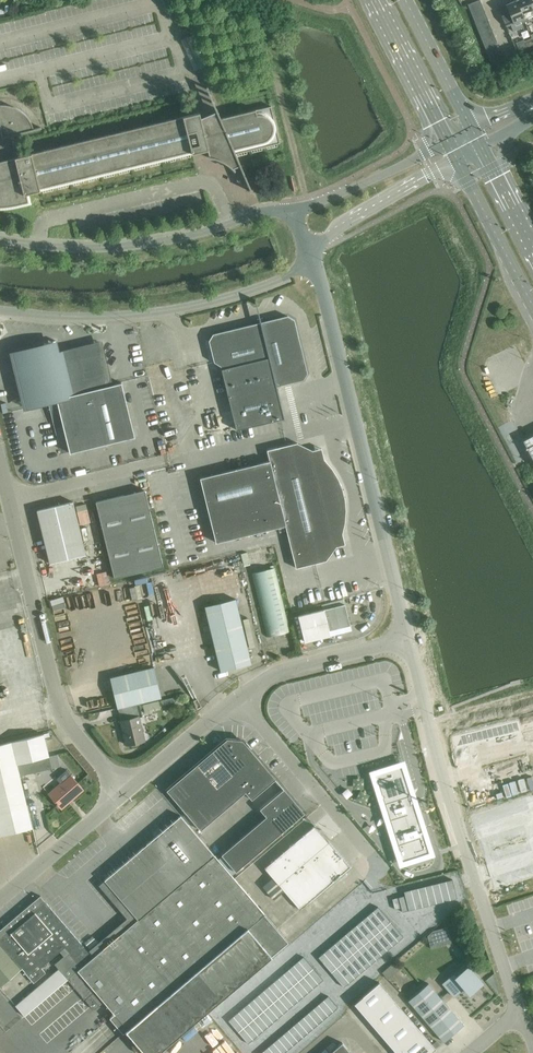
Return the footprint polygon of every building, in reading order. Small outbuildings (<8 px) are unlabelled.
[(470,11),(482,6),(480,0),(479,0),(468,5),(470,11)] [(525,22),(516,0),(506,4),(507,8),(500,11),(506,27),(510,25),(513,31),(523,27),(522,23),(525,22)] [(516,0),(525,22),(529,21),(528,18),(532,16),(532,12),(528,0),(517,0),(516,0)] [(470,11),(472,17),(485,12),(482,6),(470,11)] [(472,17),(475,23),(487,18),(485,12),(472,17)] [(475,23),(477,29),(489,24),(487,18),(475,23)] [(477,29),(480,35),(492,30),(489,24),(477,29)] [(480,35),(482,41),(494,36),(492,30),(480,35)] [(482,41),(485,47),(497,42),(494,36),(482,41)] [(516,43),(519,51),(527,48),(532,45),(532,42),(532,40),(531,38),(524,41),(524,40),(516,43)] [(485,47),(487,53),(499,48),(497,42),(485,47)] [(487,53),(489,59),(502,54),(499,48),(487,53)] [(502,54),(489,59),(492,65),(504,61),(502,54)] [(41,129),(41,127),(34,129),(33,126),(32,124),(30,121),(29,119),(27,117),(26,115),(24,113),(21,111),(19,110),(17,108),(14,107),(12,106),(9,106),(6,105),(4,105),(1,105),(0,105),(0,201),(208,150),(209,156),(207,156),(207,157),(210,158),(214,158),(217,159),(220,161),(223,162),(226,164),(229,166),(232,169),(234,171),(235,170),(234,168),(240,166),(242,170),(243,170),(236,154),(280,143),(271,106),(226,117),(221,118),(217,109),(215,109),(216,112),(201,118),(200,113),(16,157),(11,136),(41,129)] [(287,316),(268,321),(213,334),(209,341),(214,362),(221,366),(236,430),(283,418),(284,419),(285,419),(277,386),(303,380),(307,373),(294,320),(287,316)] [(111,385),(101,343),(58,353),(57,348),(50,344),(17,352),(13,359),(25,408),(57,400),(70,453),(135,437),(122,383),(111,385)] [(524,438),(532,456),(532,433),(524,438)] [(285,526),(296,568),(306,566),(306,565),(326,560),(324,550),(345,544),(321,449),(300,454),(297,443),(277,448),(267,450),(270,461),(200,478),(216,543),(285,526)] [(163,566),(145,490),(96,502),(114,578),(163,566)] [(37,510),(50,564),(86,555),(73,502),(37,510)] [(82,524),(92,523),(90,502),(79,504),(82,524)] [(275,568),(251,574),(253,580),(267,637),(290,631),(276,574),(275,568)] [(205,606),(221,671),(251,664),(235,599),(205,606)] [(298,616),(305,642),(330,635),(329,631),(350,625),(345,604),(324,610),(298,616)] [(111,678),(118,708),(139,704),(161,698),(154,668),(111,678)] [(178,702),(176,697),(161,700),(162,705),(178,702)] [(139,704),(118,708),(127,746),(145,741),(139,718),(142,717),(139,704)] [(12,743),(20,777),(53,770),(45,736),(12,743)] [(276,779),(268,769),(243,740),(227,739),(167,790),(201,830),(246,792),(252,800),(276,779)] [(5,790),(22,786),(20,777),(12,743),(0,746),(0,791),(5,790)] [(403,765),(374,775),(402,864),(431,855),(425,835),(428,834),(426,829),(423,830),(417,809),(419,808),(412,783),(409,784),(403,765)] [(49,795),(62,810),(84,790),(68,771),(58,779),(62,784),(49,795)] [(32,829),(22,786),(5,790),(0,791),(0,837),(32,829)] [(266,817),(258,824),(222,855),(236,872),(305,813),(284,789),(260,809),(266,817)] [(82,968),(68,979),(69,980),(94,1010),(104,1001),(116,1014),(129,1029),(175,990),(226,946),(237,938),(250,926),(258,919),(265,914),(257,904),(250,896),(240,885),(217,858),(214,854),(214,855),(188,824),(180,815),(170,824),(105,880),(138,919),(93,957),(92,957),(81,967),(82,968)] [(264,868),(268,872),(300,909),(349,867),(314,825),(264,868)] [(453,880),(446,881),(451,901),(458,899),(453,880)] [(446,881),(439,883),(444,902),(451,901),(446,881)] [(439,883),(432,885),(437,904),(444,902),(439,883)] [(432,885),(425,887),(430,906),(437,904),(432,885)] [(425,887),(419,888),(423,907),(430,906),(425,887)] [(419,888),(412,890),(416,909),(423,907),(419,888)] [(412,890),(405,892),(406,896),(409,911),(416,909),(412,890)] [(68,979),(82,968),(81,967),(92,957),(40,896),(0,930),(0,987),(22,969),(34,982),(46,972),(41,967),(65,948),(69,952),(55,964),(58,968),(15,1005),(25,1016),(68,979)] [(406,896),(400,898),(402,908),(403,912),(409,911),(406,896)] [(400,898),(393,899),(396,910),(402,908),(400,898)] [(379,907),(373,911),(386,926),(392,922),(379,907)] [(373,911),(368,916),(381,931),(386,926),(373,911)] [(129,1029),(146,1052),(158,1052),(289,941),(265,914),(258,919),(250,926),(237,938),(226,946),(175,990),(129,1029)] [(368,916),(363,920),(376,935),(381,931),(368,916)] [(363,920),(357,925),(370,940),(376,935),(363,920)] [(392,922),(386,926),(399,941),(405,937),(392,922)] [(357,925),(352,930),(365,945),(370,940),(357,925)] [(386,926),(381,931),(394,946),(399,941),(386,926)] [(449,929),(434,931),(436,941),(451,939),(449,929)] [(352,930),(346,934),(359,949),(365,945),(352,930)] [(381,931),(376,935),(388,951),(394,946),(381,931)] [(346,934),(341,939),(354,954),(359,949),(346,934)] [(376,935),(370,940),(383,955),(388,951),(376,935)] [(341,939),(336,944),(348,959),(354,954),(341,939)] [(370,940),(365,945),(378,960),(383,955),(370,940)] [(336,944),(330,948),(343,963),(348,959),(336,944)] [(365,945),(359,949),(372,964),(378,960),(365,945)] [(330,948),(325,953),(338,968),(343,963),(330,948)] [(359,949),(354,954),(367,969),(372,964),(359,949)] [(325,953),(319,957),(332,973),(338,968),(325,953)] [(354,954),(348,959),(361,974),(367,969),(354,954)] [(304,957),(299,961),(309,972),(314,968),(304,957)] [(348,959),(343,963),(356,978),(361,974),(348,959)] [(391,978),(403,968),(397,960),(385,971),(391,978)] [(299,961),(294,965),(304,977),(309,972),(299,961)] [(343,963),(338,968),(350,983),(356,978),(343,963)] [(470,994),(483,983),(466,963),(443,983),(454,996),(464,988),(470,994)] [(294,965),(289,969),(299,981),(304,977),(294,965)] [(314,968),(309,972),(319,984),(324,980),(314,968)] [(338,968),(332,973),(345,988),(350,983),(338,968)] [(289,969),(284,974),(294,985),(299,981),(289,969)] [(309,972),(304,977),(314,988),(319,984),(309,972)] [(284,974),(279,978),(289,990),(294,985),(284,974)] [(304,977),(299,981),(309,993),(314,988),(304,977)] [(279,978),(274,982),(284,994),(289,990),(279,978)] [(299,981),(294,985),(304,997),(309,993),(299,981)] [(274,982),(269,986),(279,998),(284,994),(274,982)] [(363,996),(354,1003),(355,1004),(369,1020),(393,999),(379,982),(363,996)] [(464,1025),(428,983),(408,1000),(444,1042),(464,1025)] [(294,985),(289,990),(299,1001),(304,997),(294,985)] [(269,986),(264,991),(274,1002),(279,998),(269,986)] [(289,990),(284,994),(294,1005),(299,1001),(289,990)] [(264,991),(259,995),(269,1007),(274,1002),(264,991)] [(284,994),(279,998),(289,1010),(294,1005),(284,994)] [(259,995),(254,999),(264,1011),(269,1007),(259,995)] [(329,996),(324,1000),(334,1012),(339,1008),(329,996)] [(279,998),(274,1002),(284,1014),(289,1010),(279,998)] [(254,999),(249,1003),(259,1015),(264,1011),(254,999)] [(393,999),(369,1020),(383,1036),(407,1015),(393,999)] [(324,1000),(319,1004),(329,1016),(334,1012),(324,1000)] [(274,1002),(269,1007),(279,1018),(284,1014),(274,1002)] [(249,1003),(244,1008),(254,1019),(259,1015),(249,1003)] [(319,1004),(314,1009),(324,1020),(329,1016),(319,1004)] [(39,1005),(35,1011),(42,1016),(47,1010),(39,1005)] [(269,1007),(264,1011),(274,1022),(279,1018),(269,1007)] [(244,1008),(239,1012),(249,1024),(254,1019),(244,1008)] [(314,1009),(309,1013),(319,1025),(324,1020),(314,1009)] [(264,1011),(259,1015),(269,1027),(274,1022),(264,1011)] [(239,1012),(234,1016),(244,1028),(249,1024),(239,1012)] [(309,1013),(304,1017),(314,1029),(319,1025),(309,1013)] [(259,1015),(254,1019),(264,1031),(269,1027),(259,1015)] [(407,1015),(383,1036),(397,1052),(422,1032),(407,1015)] [(234,1016),(229,1020),(239,1032),(244,1028),(234,1016)] [(304,1017),(299,1021),(309,1033),(314,1029),(304,1017)] [(254,1019),(249,1024),(259,1035),(264,1031),(254,1019)] [(299,1021),(294,1026),(304,1037),(309,1033),(299,1021)] [(249,1024),(244,1028),(254,1039),(259,1035),(249,1024)] [(294,1026),(289,1030),(299,1042),(304,1037),(294,1026)] [(244,1028),(239,1032),(249,1044),(254,1039),(244,1028)] [(289,1030),(284,1034),(294,1046),(299,1042),(289,1030)] [(397,1052),(431,1052),(436,1048),(422,1032),(397,1052)] [(284,1034),(279,1039),(289,1050),(294,1046),(284,1034)] [(274,1043),(283,1052),(286,1052),(289,1050),(279,1039),(274,1043)] [(330,1052),(351,1052),(342,1042),(330,1052)] [(269,1047),(274,1052),(283,1052),(274,1043),(269,1047)]
